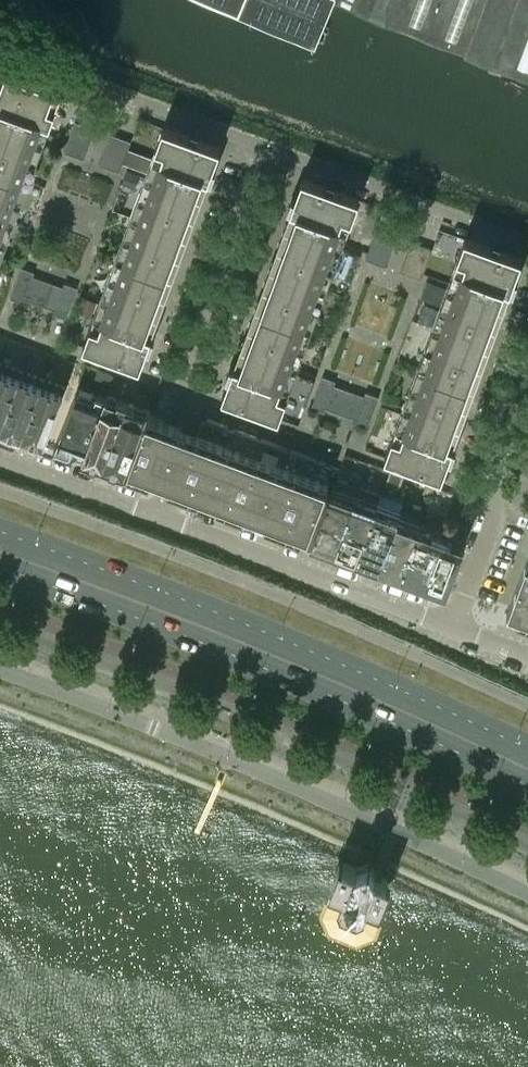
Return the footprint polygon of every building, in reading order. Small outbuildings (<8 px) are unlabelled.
[(313,44),(317,34),(330,3),(331,0),(213,0),(313,44)] [(330,4),(357,14),(527,77),(527,0),(332,0),(330,4)] [(6,68),(0,86),(0,127),(36,140),(43,143),(63,89),(6,68)] [(96,128),(75,120),(64,151),(85,158),(96,128)] [(213,168),(220,147),(163,126),(152,157),(147,171),(145,178),(152,180),(195,196),(203,177),(212,180),(216,169),(213,168)] [(0,127),(0,172),(21,180),(36,140),(0,127)] [(123,162),(128,148),(131,141),(110,133),(99,164),(120,171),(123,162)] [(128,148),(123,162),(147,171),(152,157),(128,148)] [(0,172),(0,217),(7,219),(21,180),(0,172)] [(302,177),(296,196),(292,194),(292,197),(288,208),(297,211),(290,231),(333,247),(340,249),(359,198),(302,177)] [(195,196),(152,180),(138,219),(181,235),(195,196)] [(181,235),(138,219),(123,258),(167,274),(181,235)] [(397,235),(377,227),(366,258),(386,266),(397,235)] [(333,247),(290,231),(276,269),(319,285),(333,247)] [(446,288),(454,291),(497,307),(505,287),(510,290),(511,289),(514,290),(518,278),(515,277),(522,258),(465,237),(446,288)] [(412,240),(401,271),(422,279),(433,248),(412,240)] [(167,274),(123,258),(109,296),(153,313),(167,274)] [(25,298),(45,305),(53,282),(33,275),(35,271),(21,266),(10,297),(23,302),(25,298)] [(319,285),(276,269),(261,308),(305,324),(319,285)] [(427,280),(421,296),(440,303),(446,287),(427,280)] [(63,286),(53,282),(45,305),(55,309),(53,313),(66,317),(78,287),(65,282),(63,286)] [(497,307),(454,291),(440,328),(483,345),(497,307)] [(153,313),(109,296),(102,294),(83,345),(140,366),(148,345),(151,346),(155,336),(152,334),(146,332),(153,313)] [(305,324),(261,308),(247,348),(291,363),(305,324)] [(483,345),(440,328),(425,368),(469,384),(483,345)] [(298,366),(291,363),(247,348),(240,367),(231,363),(226,376),(229,378),(222,396),(279,417),(298,366)] [(0,427),(20,375),(0,368),(0,427)] [(110,383),(114,374),(98,368),(95,378),(110,383)] [(469,384),(425,368),(411,407),(455,424),(469,384)] [(20,375),(0,427),(22,435),(42,383),(20,375)] [(334,384),(336,380),(323,375),(312,406),(325,411),(326,407),(356,418),(354,422),(368,427),(379,396),(366,391),(364,395),(334,384)] [(42,383),(22,435),(44,443),(63,391),(42,383)] [(84,458),(84,456),(106,396),(78,386),(54,447),(84,458)] [(106,394),(106,396),(84,456),(125,472),(149,409),(106,394)] [(455,424),(411,407),(404,405),(385,456),(442,477),(449,458),(452,459),(457,447),(453,446),(454,445),(448,443),(455,424)] [(182,425),(149,413),(127,472),(160,485),(182,425)] [(198,431),(182,425),(160,485),(207,503),(235,427),(208,417),(202,420),(198,431)] [(284,446),(235,427),(207,503),(256,521),(284,446)] [(334,464),(284,446),(256,521),(306,540),(334,464)] [(331,489),(311,542),(333,550),(335,547),(353,497),(331,489)] [(463,507),(466,498),(466,497),(457,493),(453,504),(463,507)] [(353,497),(335,547),(333,550),(355,558),(375,505),(353,497)] [(375,505),(355,558),(377,566),(397,514),(375,505)] [(397,514),(377,566),(399,574),(419,522),(397,514)] [(421,582),(441,530),(419,522),(399,574),(421,582)] [(446,591),(466,539),(441,530),(421,582),(446,591)] [(527,622),(527,556),(507,615),(527,622)] [(334,886),(329,899),(335,912),(358,922),(372,916),(378,904),(382,905),(388,890),(392,879),(388,877),(388,876),(382,874),(375,871),(374,868),(373,866),(370,861),(369,860),(362,863),(358,864),(345,859),(344,860),(340,858),(337,867),(330,884),(334,886)]
